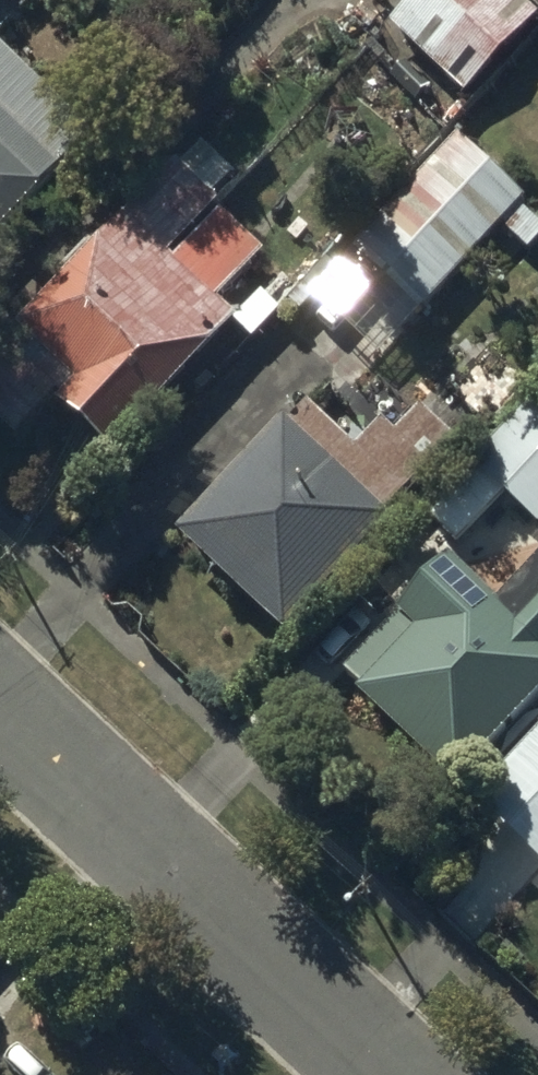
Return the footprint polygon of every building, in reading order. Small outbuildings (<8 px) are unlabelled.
[(512,0),(421,0),(392,31),(468,103),(537,30),(537,25),(512,0)] [(86,127),(0,46),(0,218),(86,127)] [(459,145),(310,303),(380,369),(503,238),(530,263),(537,254),(537,219),(459,145)] [(270,265),(176,177),(15,342),(42,369),(19,393),(57,431),(82,405),(125,446),(238,329),(224,316),(270,265)] [(479,475),(537,531),(537,413),(479,475)] [(395,532),(290,434),(185,547),(290,645),(395,532)] [(348,686),(456,795),(537,707),(537,576),(503,615),(450,566),(398,622),(403,626),(348,686)] [(477,812),(537,872),(537,750),(477,812)]
